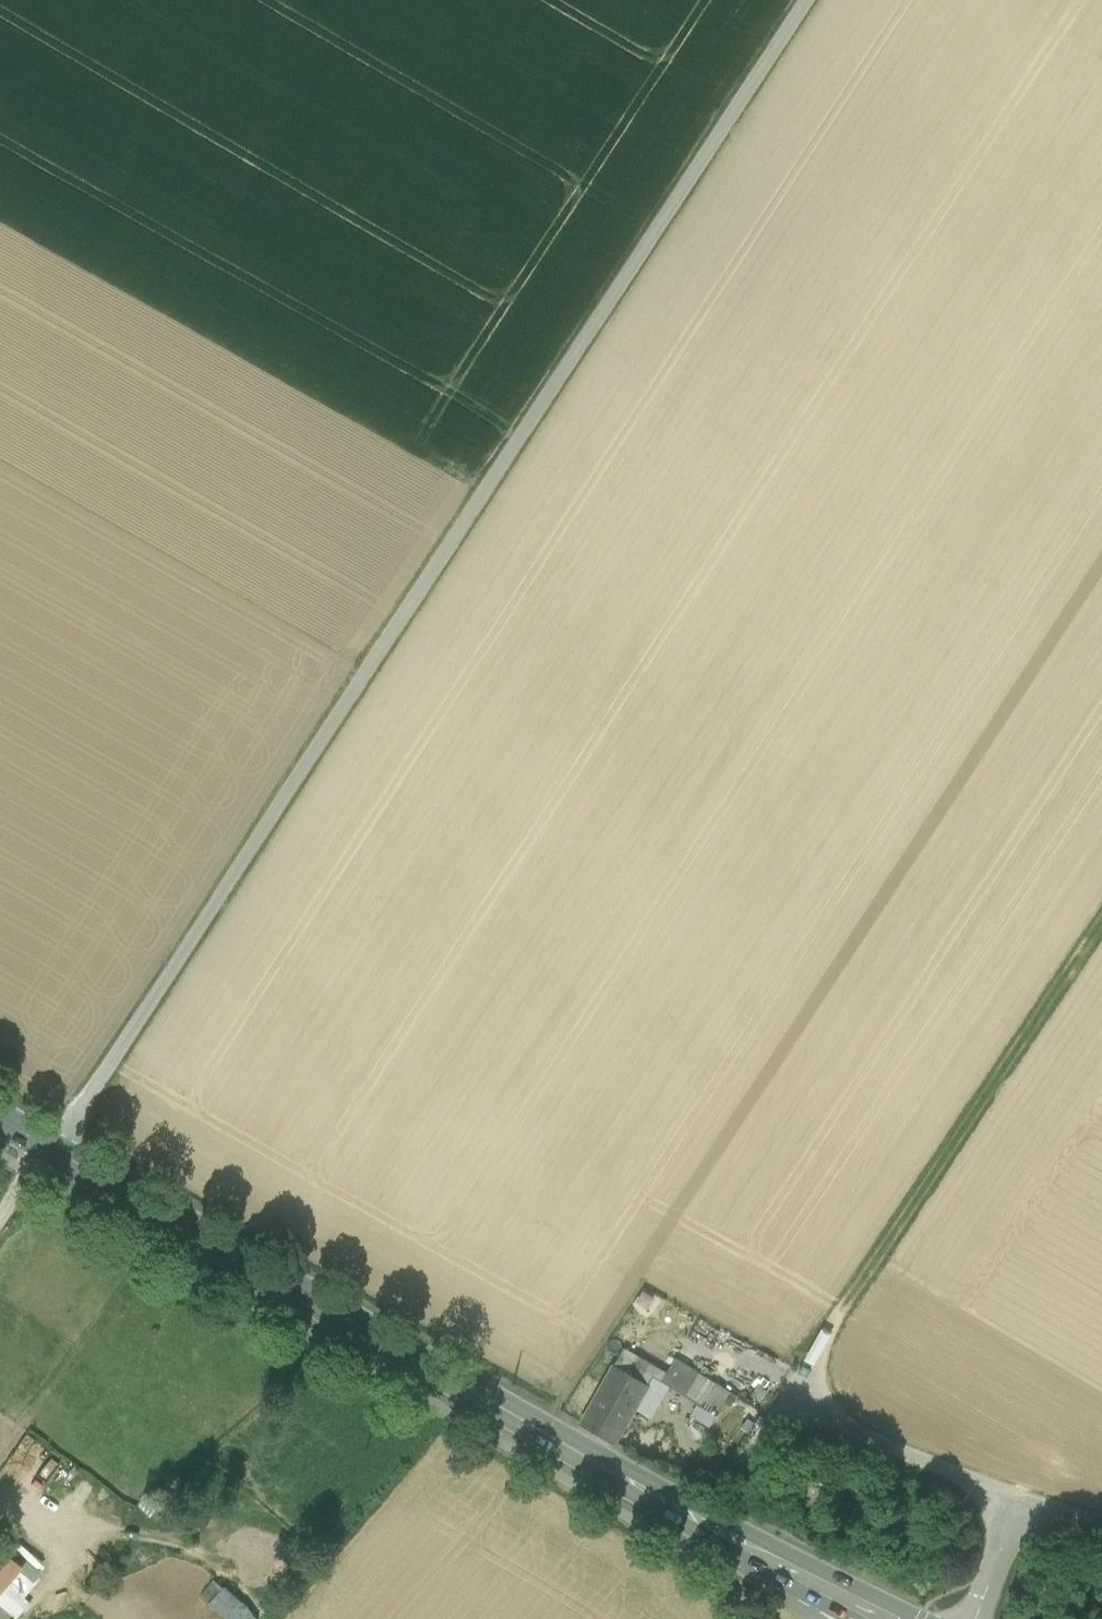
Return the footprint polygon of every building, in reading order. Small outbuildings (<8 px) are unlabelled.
[(667,1301),(644,1288),(633,1306),(646,1316),(656,1317),(667,1301)] [(662,1381),(667,1371),(625,1347),(615,1365),(649,1384),(654,1376),(662,1381)] [(700,1372),(676,1357),(667,1371),(662,1381),(686,1395),(700,1373),(700,1372)] [(613,1364),(580,1422),(618,1444),(651,1386),(649,1384),(615,1365),(613,1364)] [(716,1382),(700,1373),(686,1395),(698,1403),(702,1405),(705,1400),(716,1382)] [(731,1392),(716,1382),(705,1400),(720,1409),(725,1402),(731,1392)] [(731,1391),(731,1392),(725,1402),(732,1406),(738,1395),(731,1391)] [(717,1415),(720,1409),(705,1400),(702,1405),(698,1403),(698,1404),(717,1415)] [(710,1427),(717,1415),(698,1404),(691,1416),(710,1427)] [(21,1567),(0,1549),(0,1591),(21,1567)]
